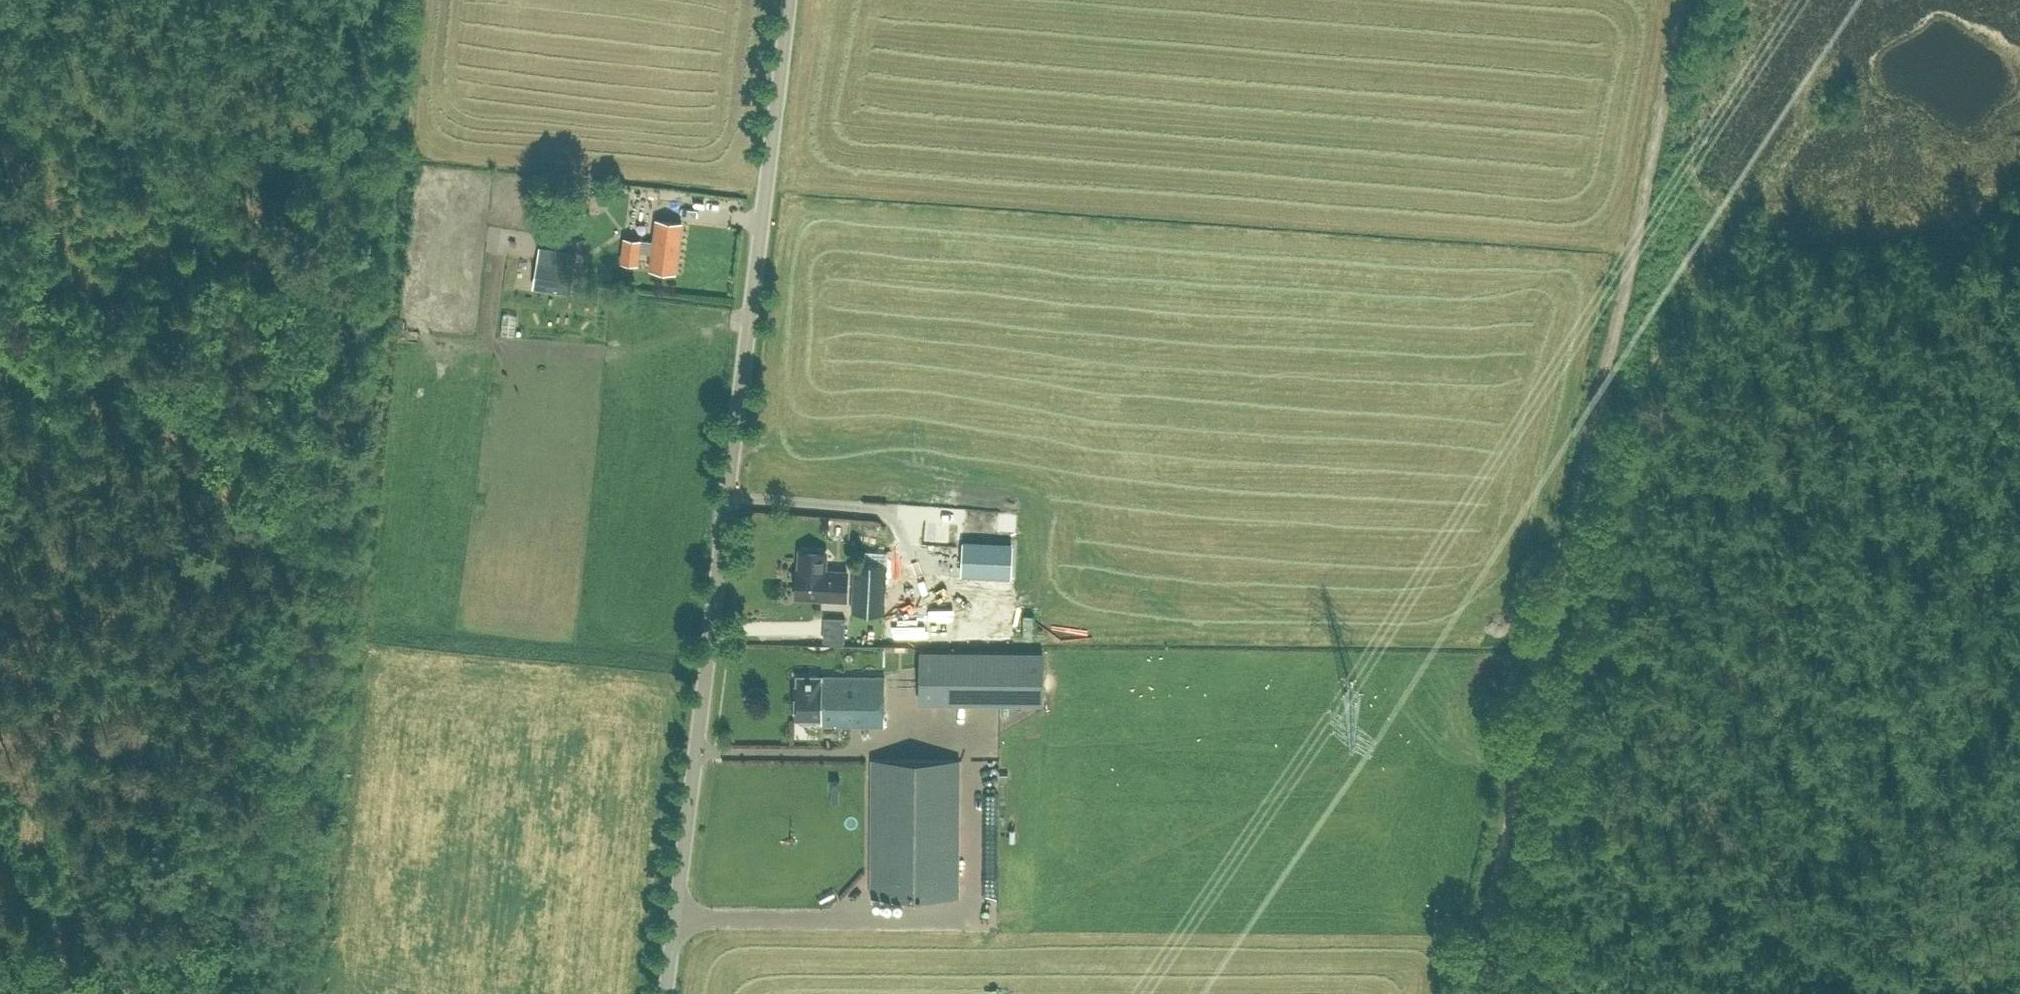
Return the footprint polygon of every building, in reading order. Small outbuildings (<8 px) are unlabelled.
[(673,271),(679,221),(654,219),(651,241),(638,239),(623,237),(620,261),(636,263),(637,251),(650,252),(648,268),(673,271)] [(535,283),(569,288),(574,251),(541,246),(535,283)] [(1009,540),(961,540),(961,572),(1009,572),(1009,540)] [(824,569),(825,551),(797,549),(796,568),(795,597),(843,599),(845,570),(824,569)] [(883,611),(885,564),(852,563),(850,610),(883,611)] [(1044,573),(924,572),(924,622),(892,622),(892,644),(1043,645),(1044,573)] [(826,608),(826,631),(846,631),(846,608),(826,608)] [(1042,651),(920,649),(919,702),(1042,703),(1042,651)] [(883,725),(884,677),(884,676),(837,675),(797,675),(796,685),(795,685),(795,718),(799,718),(801,721),(809,722),(811,718),(835,718),(835,725),(883,725)] [(959,896),(960,758),(870,757),(870,894),(959,896)]
